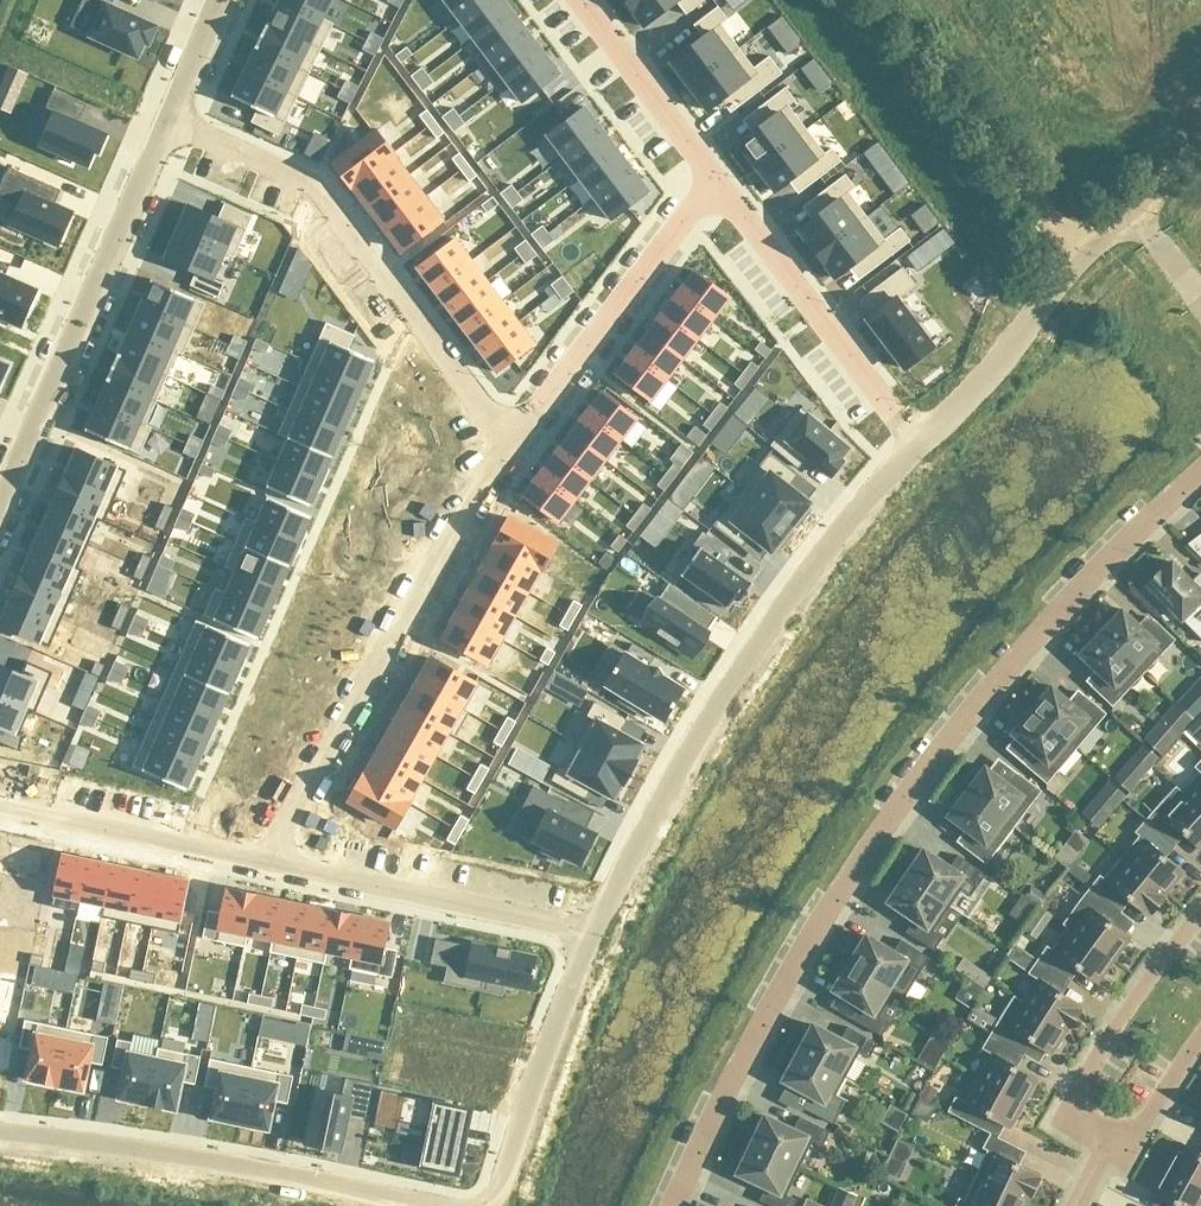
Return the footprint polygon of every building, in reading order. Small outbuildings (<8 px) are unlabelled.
[(79,9),(94,16),(85,36),(137,59),(144,44),(148,46),(156,29),(111,8),(114,0),(83,0),(79,9)] [(333,27),(279,0),(268,24),(267,23),(267,25),(321,51),(333,27)] [(333,27),(333,26),(323,21),(333,0),(279,0),(333,27)] [(387,3),(399,10),(404,2),(401,0),(388,0),(387,3)] [(442,0),(458,22),(486,0),(442,0)] [(512,13),(502,0),(486,0),(458,22),(473,42),(512,13)] [(625,4),(633,15),(634,15),(644,29),(676,4),(685,16),(707,0),(631,0),(625,4)] [(702,39),(670,63),(689,88),(738,50),(720,26),(727,21),(717,8),(693,27),(702,39)] [(527,33),(512,13),(473,42),(489,62),(527,33)] [(321,51),(267,25),(255,49),(309,75),(321,51)] [(527,33),(489,62),(504,83),(543,54),(527,33)] [(370,34),(366,43),(379,49),(383,41),(370,34)] [(795,36),(781,46),(789,55),(802,45),(795,36)] [(366,43),(362,51),(375,58),(379,49),(366,43)] [(255,50),(243,73),(297,100),(309,75),(255,49),(254,50),(255,50)] [(406,49),(394,58),(400,66),(412,57),(406,49)] [(738,50),(689,88),(708,113),(721,103),(739,88),(749,100),(782,75),(768,58),(753,70),(738,50)] [(543,54),(504,83),(521,104),(559,75),(543,54)] [(800,70),(810,83),(823,74),(813,60),(800,70)] [(9,69),(4,82),(20,89),(25,76),(9,69)] [(422,69),(410,78),(416,86),(428,77),(422,69)] [(278,138),(297,100),(243,73),(231,99),(257,111),(251,124),(278,138)] [(428,77),(416,86),(422,94),(433,85),(428,77)] [(346,82),(341,91),(354,97),(359,89),(346,82)] [(751,134),(737,144),(756,169),(806,131),(787,107),(794,102),(784,89),(760,108),(769,120),(751,134)] [(341,91),(337,99),(350,106),(354,97),(341,91)] [(72,161),(87,168),(93,153),(98,155),(106,137),(71,122),(79,104),(52,93),(45,111),(54,115),(40,147),(60,155),(57,160),(70,166),(72,161)] [(563,160),(601,130),(585,109),(546,138),(563,160)] [(453,110),(441,119),(447,127),(459,118),(453,110)] [(419,118),(427,129),(435,123),(426,112),(419,118)] [(459,118),(447,127),(453,135),(464,126),(459,118)] [(444,135),(435,123),(427,129),(436,141),(444,135)] [(578,180),(617,151),(601,130),(563,160),(578,180)] [(806,131),(756,169),(775,194),(788,184),(807,169),(816,181),(841,163),(831,150),(824,155),(806,131)] [(378,132),(334,165),(351,187),(395,154),(378,132)] [(315,136),(304,157),(319,164),(330,143),(315,136)] [(908,185),(887,157),(877,144),(862,156),(872,168),(894,196),(908,185)] [(617,151),(578,180),(594,200),(632,171),(617,151)] [(395,154),(351,187),(352,188),(353,187),(369,208),(407,179),(391,158),(395,155),(395,154)] [(459,155),(451,161),(460,172),(468,166),(459,155)] [(469,184),(476,178),(468,166),(460,172),(469,184)] [(10,227),(57,247),(70,218),(45,207),(53,189),(8,169),(0,188),(0,201),(18,209),(10,227)] [(632,171),(594,200),(610,222),(648,193),(632,171)] [(811,221),(798,231),(808,245),(807,245),(816,256),(866,218),(848,195),(855,190),(845,176),(821,195),(830,207),(811,221)] [(407,179),(369,208),(385,230),(428,197),(427,196),(422,200),(407,179)] [(511,187),(499,196),(505,204),(517,195),(511,187)] [(517,195),(505,204),(511,211),(522,202),(517,195)] [(428,197),(385,230),(402,252),(445,219),(428,197)] [(492,199),(480,207),(486,215),(498,206),(492,199)] [(177,234),(234,259),(252,218),(224,206),(218,220),(189,207),(177,234)] [(931,215),(916,227),(923,236),(938,224),(931,215)] [(866,218),(816,256),(824,267),(825,267),(835,281),(848,271),(867,256),(876,268),(910,243),(900,230),(884,242),(866,218)] [(542,228),(530,237),(536,244),(548,235),(542,228)] [(234,259),(177,234),(165,261),(195,274),(190,287),(218,300),(224,286),(212,281),(223,255),(234,260),(234,259)] [(548,235),(536,244),(542,252),(554,243),(548,235)] [(417,270),(433,292),(471,263),(455,241),(417,270)] [(525,242),(513,251),(519,258),(531,250),(525,242)] [(531,250),(519,258),(525,266),(537,257),(531,250)] [(917,272),(928,264),(917,250),(907,258),(917,272)] [(295,301),(311,266),(308,265),(297,251),(278,293),(295,301)] [(487,283),(471,263),(433,292),(448,312),(487,283)] [(902,269),(865,297),(878,313),(871,319),(867,322),(881,341),(880,341),(889,352),(904,371),(933,348),(897,301),(916,287),(902,269)] [(695,273),(679,294),(712,320),(728,299),(695,273)] [(21,329),(37,293),(0,277),(0,320),(21,329)] [(562,278),(550,287),(556,295),(567,286),(562,278)] [(151,281),(140,307),(194,331),(205,305),(151,281)] [(464,333),(502,303),(487,283),(448,312),(464,333)] [(567,286),(556,295),(562,303),(573,294),(567,286)] [(679,294),(663,314),(697,340),(712,320),(679,294)] [(502,303),(464,333),(479,353),(518,324),(502,303)] [(140,307),(129,332),(183,356),(194,331),(140,307)] [(663,314),(647,335),(681,361),(697,340),(663,314)] [(496,374),(534,345),(518,324),(479,353),(496,374)] [(326,325),(308,365),(363,389),(374,363),(348,351),(354,337),(326,325)] [(118,356),(117,357),(167,378),(178,355),(183,357),(183,356),(129,332),(118,356)] [(647,335),(632,355),(666,381),(681,361),(647,335)] [(233,338),(229,347),(243,353),(247,344),(233,338)] [(256,341),(252,350),(265,356),(269,347),(256,341)] [(760,344),(754,351),(765,360),(771,353),(760,344)] [(229,347),(225,356),(239,362),(243,353),(229,347)] [(632,355),(616,377),(649,402),(666,381),(632,355)] [(117,357),(107,381),(156,403),(167,378),(117,357)] [(751,364),(742,375),(750,381),(759,370),(751,364)] [(308,365),(298,388),(353,412),(363,389),(308,365)] [(742,375),(733,386),(741,392),(750,381),(742,375)] [(239,380),(235,389),(248,394),(252,385),(239,380)] [(107,383),(96,406),(151,430),(151,429),(146,427),(156,403),(107,381),(106,382),(107,383)] [(212,387),(208,396),(221,402),(225,393),(212,387)] [(298,388),(288,411),(342,435),(353,412),(298,388)] [(235,389),(231,397),(244,403),(248,394),(235,389)] [(602,394),(586,415),(620,441),(636,420),(602,394)] [(208,396),(204,405),(217,411),(221,402),(208,396)] [(720,404),(711,416),(719,422),(728,411),(720,404)] [(96,406),(85,432),(139,456),(151,430),(96,406)] [(741,406),(734,415),(749,427),(756,417),(741,406)] [(288,411),(277,435),(332,459),(342,435),(288,411)] [(800,411),(770,447),(797,470),(806,459),(830,478),(843,463),(839,460),(848,450),(800,411)] [(586,415),(570,436),(604,462),(620,441),(586,415)] [(711,416),(702,426),(710,432),(719,422),(711,416)] [(732,417),(725,426),(739,437),(746,428),(732,417)] [(218,427),(214,436),(228,441),(232,432),(218,427)] [(277,435),(277,436),(287,441),(277,463),(322,482),(332,459),(277,435)] [(214,436),(211,444),(224,450),(228,441),(214,436)] [(570,436),(555,456),(589,482),(604,462),(570,436)] [(190,437),(186,446),(200,452),(203,443),(190,437)] [(186,446),(182,455),(196,461),(200,452),(186,446)] [(77,451),(65,477),(115,499),(126,473),(77,451)] [(769,454),(741,491),(790,529),(793,526),(797,529),(810,512),(806,509),(810,505),(789,489),(798,477),(769,454)] [(555,456),(539,477),(573,502),(589,482),(555,456)] [(700,459),(668,501),(682,511),(713,469),(700,459)] [(277,463),(266,489),(310,508),(322,482),(277,463)] [(673,465),(665,476),(673,482),(681,471),(673,465)] [(201,466),(197,475),(211,480),(214,471),(201,466)] [(665,476),(656,487),(664,493),(673,482),(665,476)] [(65,477),(54,502),(104,523),(115,499),(65,477)] [(539,477),(523,498),(557,524),(573,502),(539,477)] [(741,491),(712,527),(741,550),(751,538),(771,554),(775,549),(779,552),(792,536),(788,533),(790,529),(741,491)] [(246,520),(245,521),(300,545),(311,519),(267,499),(256,524),(246,520)] [(54,502),(43,526),(88,546),(98,522),(103,525),(104,523),(54,502)] [(643,505),(634,517),(642,522),(651,512),(643,505)] [(159,518),(168,522),(173,510),(164,506),(159,518)] [(182,510),(178,519),(191,525),(195,516),(182,510)] [(634,517),(625,528),(632,534),(642,522),(634,517)] [(168,522),(159,518),(154,529),(163,534),(168,522)] [(178,519),(174,528),(187,534),(191,525),(178,519)] [(510,520),(496,545),(544,572),(558,547),(510,520)] [(245,521),(235,544),(289,568),(300,545),(245,521)] [(43,526),(33,551),(82,573),(83,572),(78,570),(88,546),(43,526)] [(738,603),(739,604),(752,586),(751,585),(750,585),(723,566),(732,554),(702,534),(690,551),(696,555),(680,577),(682,578),(695,587),(692,590),(691,592),(713,607),(714,606),(714,605),(716,602),(726,608),(726,609),(727,610),(734,600),(738,603)] [(1187,546),(1200,560),(1200,535),(1187,546)] [(619,537),(610,548),(617,554),(626,543),(619,537)] [(235,544),(225,568),(279,592),(289,568),(235,544)] [(497,546),(484,569),(526,593),(539,570),(544,573),(544,572),(496,545),(497,546)] [(33,551),(22,576),(71,598),(82,573),(33,551)] [(142,556),(137,567),(147,571),(152,560),(142,556)] [(161,557),(157,566),(170,572),(174,563),(161,557)] [(1146,587),(1159,600),(1156,603),(1168,615),(1171,612),(1193,634),(1200,642),(1200,583),(1195,589),(1171,564),(1161,574),(1160,573),(1146,587)] [(146,572),(137,567),(132,579),(141,583),(146,572)] [(215,590),(214,591),(269,615),(279,592),(225,568),(224,569),(234,574),(225,595),(215,590)] [(484,569),(471,593),(512,616),(526,593),(484,569)] [(22,576),(11,601),(61,623),(71,598),(22,576)] [(690,660),(704,639),(695,633),(709,612),(668,586),(641,627),(690,660)] [(214,591),(203,617),(257,641),(269,615),(214,591)] [(471,593),(457,616),(504,642),(505,642),(500,639),(512,616),(471,593)] [(0,626),(0,627),(49,649),(61,623),(11,601),(0,626)] [(573,603),(566,615),(574,620),(581,607),(573,603)] [(120,605),(115,617),(125,621),(130,610),(120,605)] [(1100,635),(1143,675),(1175,642),(1153,621),(1142,632),(1122,613),(1123,613),(1121,611),(1120,613),(1118,616),(1115,613),(1100,629),(1103,632),(1100,635)] [(567,632),(574,620),(566,615),(559,628),(567,632)] [(135,616),(131,625),(144,631),(148,622),(135,616)] [(457,616),(444,641),(490,667),(504,642),(457,616)] [(120,633),(125,621),(115,617),(110,629),(120,633)] [(195,622),(184,648),(239,672),(250,646),(195,622)] [(131,625),(127,634),(128,634),(141,640),(144,631),(131,625)] [(1112,709),(1143,675),(1100,635),(1098,637),(1094,634),(1079,650),(1083,653),(1080,656),(1078,657),(1080,658),(1100,677),(1090,688),(1112,709)] [(647,668),(653,659),(631,646),(617,669),(616,668),(613,673),(614,674),(606,688),(622,698),(618,703),(643,718),(646,713),(662,723),(671,708),(672,709),(675,705),(674,704),(682,690),(661,677),(662,675),(651,669),(650,670),(647,668)] [(184,648),(174,672),(228,696),(239,672),(184,648)] [(539,662),(547,667),(548,667),(555,654),(554,654),(546,650),(539,662)] [(432,661),(418,685),(470,715),(470,714),(465,711),(479,687),(432,661)] [(35,714),(52,675),(26,663),(20,676),(0,667),(0,698),(35,714)] [(95,663),(90,675),(99,679),(104,667),(95,663)] [(115,663),(111,672),(124,678),(128,669),(115,663)] [(111,672),(107,681),(120,687),(124,678),(111,672)] [(174,672),(164,695),(218,719),(228,696),(174,672)] [(418,685),(405,709),(456,738),(470,715),(418,685)] [(1033,710),(1031,712),(1076,751),(1106,716),(1083,696),(1073,707),(1052,690),(1052,689),(1051,688),(1050,690),(1048,693),(1044,690),(1030,707),(1033,710)] [(164,695),(153,719),(208,743),(218,719),(164,695)] [(18,753),(24,739),(19,737),(29,713),(35,715),(35,714),(0,698),(0,745),(18,753)] [(619,734),(626,721),(594,704),(586,718),(590,721),(576,745),(630,775),(632,773),(631,773),(645,748),(638,744),(619,734)] [(87,707),(83,716),(96,722),(100,713),(87,707)] [(405,709),(391,732),(433,756),(446,733),(456,739),(456,738),(405,709)] [(1046,786),(1076,751),(1031,712),(1028,715),(1025,713),(1011,729),(1014,732),(1012,735),(1011,734),(1010,736),(1012,737),(1033,755),(1023,766),(1046,786)] [(1185,731),(1197,744),(1200,741),(1200,715),(1185,731)] [(83,716),(79,725),(92,731),(96,722),(83,716)] [(153,719),(143,742),(198,766),(208,743),(153,719)] [(515,724),(507,719),(500,732),(508,737),(515,724)] [(391,732),(378,756),(420,780),(433,756),(391,732)] [(493,744),(501,749),(508,737),(500,732),(493,744)] [(143,742),(132,768),(186,792),(198,766),(143,742)] [(590,788),(608,798),(615,802),(629,777),(630,775),(576,745),(563,770),(559,768),(550,782),(583,800),(590,788)] [(364,778),(363,779),(411,806),(412,805),(407,802),(420,780),(378,756),(365,779),(364,778)] [(488,771),(480,766),(473,779),(481,784),(488,771)] [(966,794),(1013,830),(1041,793),(1016,774),(1007,787),(986,770),(984,768),(983,770),(984,770),(981,773),(978,771),(965,788),(968,791),(966,794)] [(1175,789),(1200,814),(1200,778),(1184,796),(1175,788),(1175,789)] [(363,779),(349,803),(397,830),(411,806),(363,779)] [(481,784),(473,779),(466,791),(474,796),(481,784)] [(594,834),(585,829),(560,818),(566,804),(531,788),(524,803),(543,812),(530,841),(545,848),(542,854),(559,862),(562,855),(580,864),(594,834)] [(1170,843),(1179,832),(1200,852),(1200,814),(1175,789),(1156,809),(1145,822),(1170,843)] [(985,866),(1013,830),(966,794),(964,797),(960,794),(947,812),(950,814),(948,817),(946,818),(948,820),(948,819),(970,836),(961,848),(985,866)] [(460,817),(453,830),(461,834),(469,822),(460,817)] [(1138,838),(1121,859),(1165,895),(1182,873),(1160,855),(1170,843),(1145,822),(1134,834),(1138,838)] [(454,847),(461,834),(453,830),(446,842),(454,847)] [(902,875),(949,908),(960,892),(970,899),(984,877),(958,857),(950,869),(923,851),(915,864),(911,861),(902,875)] [(61,855),(50,909),(76,914),(87,861),(61,855)] [(1163,897),(1165,895),(1121,859),(1104,881),(1099,877),(1089,890),(1115,910),(1125,898),(1147,917),(1149,914),(1151,916),(1165,899),(1163,897)] [(87,861),(76,914),(78,914),(80,903),(102,908),(100,919),(101,919),(113,866),(87,861)] [(113,866),(101,919),(127,925),(138,871),(113,866)] [(138,871),(127,925),(152,930),(163,877),(138,871)] [(914,922),(906,934),(933,952),(942,940),(932,933),(949,908),(902,875),(892,889),(896,892),(887,904),(914,922)] [(163,877),(152,930),(178,935),(189,882),(163,877)] [(208,912),(202,940),(244,949),(255,896),(227,890),(222,915),(208,912)] [(1106,922),(1115,910),(1089,890),(1079,903),(1062,926),(1113,962),(1129,939),(1106,922)] [(1026,893),(1013,906),(1026,919),(1039,906),(1026,893)] [(255,896),(244,949),(245,949),(247,938),(271,943),(269,954),(270,954),(281,901),(255,896)] [(270,954),(297,960),(308,907),(281,901),(270,954)] [(334,913),(308,907),(297,960),(323,966),(334,913)] [(348,971),(350,971),(361,918),(334,913),(323,966),(324,966),(327,955),(351,960),(348,971)] [(388,924),(361,918),(350,971),(391,980),(397,952),(383,949),(388,924)] [(1046,948),(1037,962),(1065,980),(1073,968),(1096,985),(1113,962),(1062,926),(1066,930),(1051,951),(1046,948)] [(854,948),(845,963),(905,999),(928,960),(901,942),(893,954),(866,937),(858,950),(854,948)] [(482,981),(480,988),(479,992),(502,997),(504,986),(529,991),(532,975),(534,975),(535,971),(533,970),(535,959),(510,954),(510,952),(509,951),(508,954),(499,952),(499,949),(498,949),(497,952),(472,946),(472,949),(436,942),(431,965),(446,968),(467,972),(466,978),(482,981)] [(31,956),(29,967),(41,969),(43,959),(31,956)] [(1037,982),(1023,1004),(1066,1031),(1067,1029),(1069,1030),(1081,1012),(1079,1011),(1080,1008),(1056,993),(1065,980),(1037,962),(1027,975),(1037,982)] [(92,963),(90,973),(103,975),(105,965),(92,963)] [(852,1021),(881,1037),(889,1025),(879,1019),(894,994),(904,1000),(905,999),(845,963),(837,977),(840,979),(832,992),(860,1009),(852,1021)] [(140,983),(142,973),(130,971),(128,981),(140,983)] [(155,976),(142,973),(140,983),(153,986),(155,976)] [(101,983),(99,995),(118,999),(120,987),(101,983)] [(249,995),(247,1006),(259,1008),(261,998),(249,995)] [(261,998),(259,1008),(271,1011),(274,1001),(261,998)] [(999,1021),(990,1036),(1018,1053),(1026,1040),(1046,1052),(1051,1055),(1066,1031),(1023,1004),(1013,998),(999,1021)] [(302,1007),(300,1017),(312,1019),(314,1009),(302,1007)] [(314,1009),(312,1019),(324,1022),(326,1012),(314,1009)] [(32,1053),(27,1077),(27,1080),(54,1086),(66,1031),(24,1022),(18,1050),(32,1053)] [(449,1029),(442,1061),(451,1063),(447,1087),(477,1093),(482,1069),(496,1072),(502,1040),(472,1034),(473,1029),(454,1025),(453,1030),(449,1029)] [(802,1038),(794,1053),(844,1080),(859,1053),(869,1059),(876,1046),(848,1029),(841,1042),(813,1026),(805,1040),(802,1038)] [(82,1092),(83,1088),(88,1064),(102,1067),(108,1039),(66,1031),(54,1086),(82,1092)] [(991,1056),(978,1080),(1022,1105),(1036,1080),(1011,1066),(1018,1053),(990,1036),(981,1051),(991,1056)] [(369,1039),(366,1055),(382,1059),(386,1043),(369,1039)] [(117,1041),(111,1069),(125,1072),(120,1096),(119,1100),(147,1106),(158,1050),(157,1050),(155,1061),(129,1055),(131,1044),(117,1041)] [(180,1084),(194,1086),(200,1059),(158,1050),(147,1106),(175,1111),(175,1108),(180,1084)] [(835,1097),(844,1080),(794,1053),(786,1067),(789,1069),(782,1083),(810,1098),(804,1111),(833,1126),(845,1102),(835,1097)] [(218,1091),(212,1116),(212,1119),(239,1125),(251,1069),(209,1061),(204,1088),(218,1091)] [(1154,1061),(1139,1081),(1152,1091),(1168,1071),(1154,1061)] [(251,1069),(239,1125),(267,1131),(268,1127),(273,1103),(287,1106),(293,1078),(251,1069)] [(318,1093),(307,1145),(339,1151),(346,1120),(365,1124),(373,1086),(346,1080),(342,1099),(318,1093)] [(977,1129),(984,1115),(1009,1129),(1022,1105),(978,1080),(972,1091),(967,1088),(962,1090),(957,1100),(955,1099),(947,1114),(977,1129)] [(447,1106),(381,1092),(373,1127),(394,1131),(396,1131),(398,1123),(427,1129),(425,1143),(419,1168),(457,1176),(464,1145),(451,1142),(453,1133),(442,1131),(447,1106)] [(895,1099),(884,1114),(901,1126),(911,1111),(895,1099)] [(754,1130),(746,1145),(799,1170),(812,1143),(822,1147),(829,1134),(799,1119),(793,1132),(764,1118),(758,1132),(754,1130)] [(1039,1180),(1037,1179),(1038,1176),(1012,1164),(1019,1150),(990,1136),(982,1150),(987,1152),(975,1177),(1026,1201),(1028,1199),(1030,1200),(1039,1180)] [(786,1197),(799,1170),(746,1145),(739,1160),(743,1162),(736,1176),(765,1190),(759,1203),(767,1205),(794,1205),(796,1202),(786,1197)] [(1180,1145),(1166,1170),(1200,1189),(1200,1157),(1180,1145)] [(1166,1170),(1152,1194),(1173,1205),(1200,1205),(1200,1189),(1166,1170)] [(1026,1201),(975,1177),(963,1202),(958,1200),(955,1205),(1024,1205),(1026,1201)] [(875,1194),(894,1201),(899,1188),(880,1181),(875,1194)] [(852,1195),(839,1189),(832,1205),(847,1205),(852,1195)]
